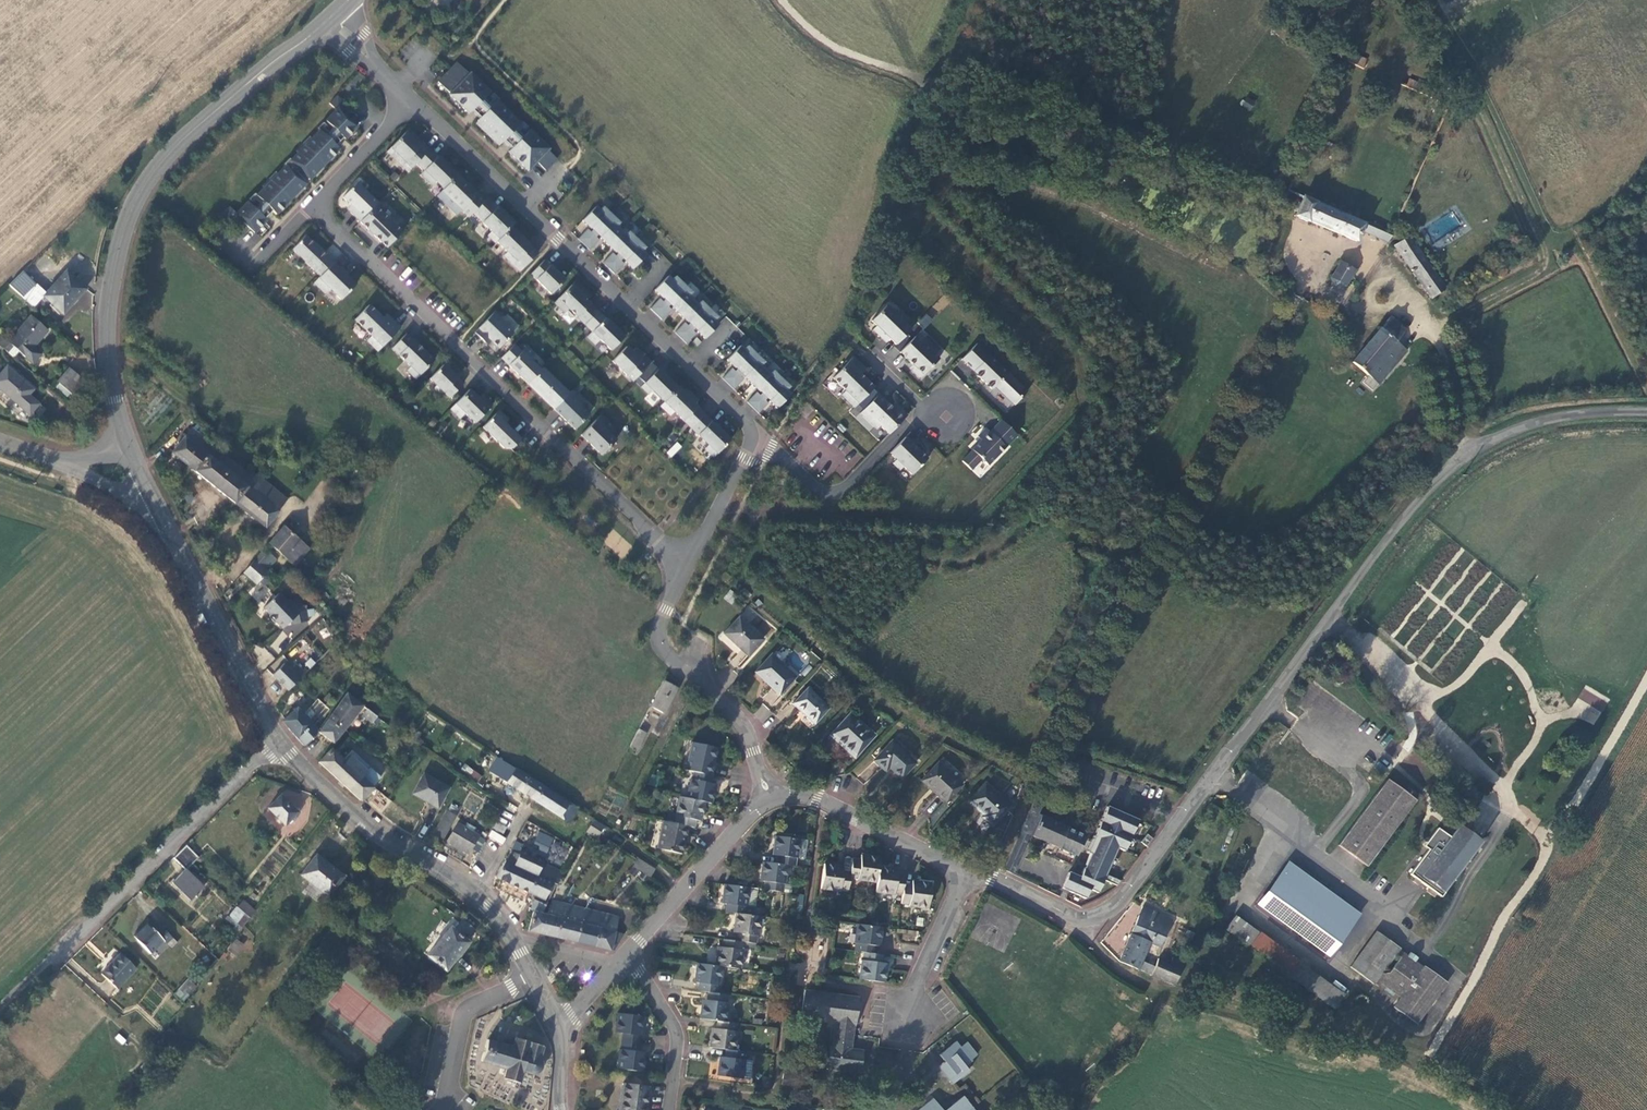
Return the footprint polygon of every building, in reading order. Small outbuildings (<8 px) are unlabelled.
[(507,149),(527,169),(536,160),(545,168),(556,157),(547,148),(548,147),(527,128),(521,134),(519,132),(526,125),(520,119),(518,121),(494,99),(497,97),(491,92),(484,99),(481,97),(488,90),(467,71),(466,72),(454,61),(436,80),(448,92),(447,93),(467,112),(470,109),(478,116),(475,119),(477,120),(498,140),(500,142),(502,139),(510,146),(507,149)] [(238,218),(253,232),(265,220),(263,218),(271,210),(274,214),(277,211),(275,209),(281,202),(283,205),(295,193),(292,190),(298,184),(301,187),(303,184),(292,173),(290,170),(294,165),(297,168),(308,179),(311,175),(309,173),(314,167),(317,170),(329,157),(326,155),(332,149),(334,151),(337,148),(333,145),(341,137),(343,138),(354,126),(340,112),(346,106),(334,95),(327,102),(334,109),(324,120),(330,126),(328,128),(321,122),(315,128),(317,130),(310,138),(308,136),(295,150),(297,152),(289,160),(287,158),(282,164),(284,166),(276,173),(274,172),(261,186),(263,187),(255,195),(253,193),(247,199),(254,206),(252,208),(246,202),(235,213),(228,207),(221,214),(232,224),(238,218)] [(498,140),(477,120),(474,123),(496,143),(498,140)] [(428,148),(407,128),(385,151),(406,171),(415,162),(428,148)] [(455,174),(428,148),(415,162),(423,169),(419,173),(430,184),(434,180),(442,188),(455,174)] [(482,200),(455,174),(442,188),(435,194),(455,213),(460,209),(467,216),(471,211),(482,200)] [(377,201),(356,181),(341,197),(349,204),(352,207),(349,211),(387,246),(401,231),(394,225),(398,221),(389,212),(386,216),(373,205),(377,201)] [(1356,241),(1360,231),(1364,222),(1301,193),(1291,215),(1356,241)] [(486,196),(482,200),(492,209),(496,205),(486,196)] [(492,209),(482,200),(471,211),(490,230),(487,234),(494,241),(495,240),(509,226),(513,222),(496,205),(492,209)] [(576,237),(582,242),(610,213),(601,205),(598,208),(594,204),(581,218),(589,225),(590,224),(592,227),(589,230),(586,227),(576,237)] [(618,221),(610,213),(582,242),(588,248),(598,238),(595,235),(598,232),(600,234),(599,235),(614,249),(615,248),(617,250),(614,253),(611,250),(601,261),(607,266),(635,237),(627,229),(624,233),(615,224),(618,221)] [(1360,231),(1387,242),(1391,235),(1364,222),(1360,231)] [(536,251),(509,226),(495,240),(506,250),(502,254),(519,270),(536,251)] [(1447,289),(1409,234),(1393,245),(1430,300),(1447,289)] [(332,262),(304,235),(291,249),(320,275),(332,262)] [(644,245),(635,237),(607,266),(613,272),(623,261),(619,258),(622,255),(625,258),(623,259),(631,266),(644,252),(640,249),(644,245)] [(529,273),(550,292),(564,277),(543,258),(529,273)] [(1355,269),(1339,260),(1329,277),(1330,285),(1338,289),(1345,286),(1355,269)] [(340,299),(355,283),(332,262),(320,275),(313,282),(324,292),(328,288),(340,299)] [(45,291),(41,296),(63,316),(87,289),(66,269),(45,291)] [(23,270),(9,285),(23,298),(36,283),(23,270)] [(649,306),(655,311),(683,282),(674,274),(671,277),(667,274),(654,287),(661,295),(662,293),(665,296),(662,299),(659,296),(649,306)] [(567,307),(584,322),(597,309),(585,298),(581,295),(585,291),(573,280),(554,301),(564,310),(567,307)] [(691,290),(683,282),(655,311),(661,317),(670,307),(668,304),(670,301),(673,303),(671,304),(686,318),(687,317),(690,319),(687,322),(684,319),(674,330),(680,335),(708,306),(700,298),(697,302),(688,293),(691,290)] [(36,283),(23,298),(32,306),(41,296),(45,291),(36,283)] [(889,335),(895,341),(909,325),(903,320),(907,315),(898,307),(894,311),(885,302),(870,317),(876,322),(872,326),(885,338),(889,335)] [(368,304),(354,319),(371,335),(366,340),(377,350),(400,326),(392,320),(389,324),(368,304)] [(717,314),(708,306),(680,335),(686,341),(695,331),(692,328),(695,325),(697,327),(696,328),(704,335),(717,322),(713,318),(717,314)] [(498,346),(512,332),(499,319),(503,315),(495,308),(474,330),(487,343),(490,339),(498,346)] [(624,334),(597,309),(584,322),(591,329),(586,335),(594,342),(599,337),(611,348),(624,334)] [(917,320),(921,329),(933,322),(928,313),(917,320)] [(0,338),(0,347),(7,353),(13,347),(18,352),(32,365),(42,354),(34,347),(48,331),(30,315),(8,340),(2,335),(0,338)] [(1378,383),(1407,351),(1394,341),(1405,329),(1390,316),(1351,360),(1367,374),(1380,386),(1378,383)] [(405,333),(391,348),(410,365),(406,369),(416,378),(434,359),(405,333)] [(914,333),(899,348),(914,362),(910,366),(919,375),(938,355),(933,351),(937,347),(925,335),(921,339),(914,333)] [(960,355),(992,385),(994,382),(1014,401),(1026,388),(975,340),(960,355)] [(527,382),(540,368),(529,358),(534,352),(526,345),(521,350),(513,343),(500,357),(527,382)] [(722,376),(727,381),(755,352),(746,343),(743,347),(739,343),(726,357),(734,364),(735,363),(737,365),(735,368),(732,365),(722,376)] [(650,360),(635,346),(631,350),(625,344),(611,359),(632,379),(637,374),(650,360)] [(7,353),(13,357),(18,352),(13,347),(7,353)] [(893,347),(887,354),(893,359),(899,352),(893,347)] [(763,359),(755,352),(727,381),(733,387),(743,376),(740,374),(743,371),(745,373),(744,374),(759,388),(760,387),(762,389),(759,392),(756,389),(747,399),(752,405),(780,375),(772,368),(769,371),(760,363),(763,359)] [(852,354),(832,375),(845,387),(841,392),(854,404),(873,384),(860,371),(865,366),(852,354)] [(652,388),(664,399),(677,386),(650,360),(637,374),(644,381),(640,385),(648,392),(652,388)] [(449,397),(462,383),(443,363),(429,377),(436,384),(433,387),(440,394),(443,391),(449,397)] [(6,365),(0,372),(0,392),(29,417),(41,404),(30,395),(35,390),(6,365)] [(569,391),(542,366),(540,368),(527,382),(554,407),(569,391)] [(83,380),(69,368),(56,382),(70,394),(83,380)] [(1380,386),(1367,374),(1359,383),(1373,394),(1380,386)] [(789,384),(780,375),(752,405),(758,410),(768,400),(765,397),(768,394),(770,396),(769,398),(776,405),(790,391),(786,388),(789,384)] [(690,425),(703,411),(694,402),(698,398),(681,382),(677,386),(664,399),(660,404),(670,413),(674,409),(690,425)] [(465,411),(475,421),(492,403),(485,396),(481,400),(478,397),(469,388),(450,407),(460,417),(465,411)] [(554,407),(575,427),(589,413),(580,404),(584,400),(572,389),(569,391),(554,407)] [(891,404),(877,392),(860,410),(876,426),(879,422),(889,431),(907,412),(898,404),(894,408),(891,404)] [(508,450),(520,437),(504,422),(508,418),(498,409),(482,426),(508,450)] [(713,454),(730,437),(715,423),(714,424),(710,420),(711,419),(703,411),(690,425),(708,442),(704,446),(713,454)] [(600,412),(594,418),(599,423),(605,417),(600,412)] [(981,455),(987,461),(1016,431),(1000,416),(989,428),(985,424),(978,432),(981,436),(971,446),(972,447),(962,457),(971,465),(981,455)] [(581,433),(601,453),(615,438),(608,432),(614,426),(605,417),(599,423),(594,418),(581,433)] [(171,453),(232,504),(251,479),(190,429),(171,453)] [(903,462),(912,471),(927,455),(904,434),(890,449),(896,456),(893,460),(900,466),(903,462)] [(677,442),(665,453),(670,458),(682,447),(677,442)] [(280,498),(258,479),(255,482),(253,480),(251,479),(232,504),(261,529),(269,519),(275,513),(271,510),(278,502),(280,498)] [(268,544),(292,566),(306,550),(281,529),(268,544)] [(266,573),(276,562),(263,549),(253,561),(266,573)] [(253,561),(242,574),(255,586),(258,583),(260,587),(264,589),(267,588),(269,585),(269,581),(265,579),(262,577),(266,573),(253,561)] [(731,604),(738,595),(730,589),(723,598),(731,604)] [(282,601),(275,595),(260,610),(265,614),(265,618),(269,623),(272,622),(279,629),(286,623),(304,621),(304,609),(294,599),(290,602),(286,597),(282,601)] [(760,642),(736,620),(721,636),(744,658),(760,642)] [(250,654),(265,668),(274,659),(259,644),(250,654)] [(791,679),(768,657),(752,674),(775,696),(791,679)] [(288,688),(306,667),(297,659),(292,664),(284,660),(273,673),(288,688)] [(678,689),(663,681),(649,708),(664,715),(678,689)] [(825,710),(802,690),(788,707),(809,726),(825,710)] [(330,719),(342,729),(357,711),(369,721),(374,714),(348,695),(330,719)] [(1581,718),(1594,725),(1601,711),(1587,705),(1581,718)] [(280,723),(296,741),(312,726),(296,708),(280,723)] [(871,736),(847,715),(828,736),(852,757),(871,736)] [(320,732),(332,743),(342,729),(330,719),(320,732)] [(646,734),(638,730),(629,748),(637,752),(646,734)] [(911,764),(887,741),(869,761),(882,773),(885,769),(896,779),(911,764)] [(689,746),(684,774),(691,776),(708,779),(714,751),(689,746)] [(333,778),(357,800),(362,794),(381,773),(353,748),(343,758),(329,747),(316,762),(333,778)] [(499,777),(536,801),(544,787),(506,763),(503,767),(498,773),(500,774),(499,777)] [(960,785),(936,763),(919,783),(943,803),(960,785)] [(465,764),(461,769),(478,779),(481,775),(465,764)] [(447,786),(423,771),(412,790),(436,805),(447,786)] [(685,802),(699,805),(706,806),(710,788),(708,788),(709,779),(708,779),(691,776),(685,802)] [(1417,799),(1389,779),(1341,844),(1370,865),(1417,799)] [(1008,808),(984,785),(967,803),(983,817),(982,819),(991,827),(1008,808)] [(571,823),(578,810),(544,787),(536,801),(571,823)] [(1036,794),(1029,810),(1004,870),(1012,873),(1030,834),(1076,856),(1080,848),(1084,839),(1086,836),(1075,831),(1037,814),(1044,798),(1036,794)] [(295,812),(278,796),(265,811),(282,826),(295,812)] [(686,830),(693,832),(692,824),(696,824),(699,805),(685,802),(678,801),(672,827),(686,830)] [(446,808),(453,812),(456,807),(449,802),(446,808)] [(1138,820),(1107,806),(1091,843),(1087,851),(1086,852),(1090,853),(1079,876),(1076,875),(1069,891),(1084,898),(1089,889),(1097,893),(1103,879),(1117,886),(1119,881),(1105,874),(1117,848),(1124,851),(1138,820)] [(455,813),(453,812),(446,808),(432,832),(441,837),(455,813)] [(528,819),(522,831),(530,837),(538,825),(528,819)] [(604,826),(594,819),(585,832),(595,839),(604,826)] [(1483,840),(1455,820),(1446,832),(1438,827),(1428,841),(1436,847),(1433,851),(1430,848),(1411,873),(1443,896),(1483,840)] [(476,849),(485,837),(455,821),(444,839),(466,851),(470,845),(476,849)] [(494,832),(505,832),(505,824),(494,824),(494,832)] [(680,858),(686,830),(672,827),(662,825),(656,853),(680,858)] [(503,844),(506,836),(490,830),(487,838),(503,844)] [(532,847),(547,853),(554,838),(539,831),(532,847)] [(788,866),(795,867),(796,858),(798,859),(802,840),(776,836),(773,855),(778,856),(776,864),(788,866)] [(1091,843),(1084,839),(1080,848),(1087,851),(1091,843)] [(194,855),(183,843),(176,850),(187,862),(194,855)] [(562,845),(559,853),(557,852),(554,861),(563,864),(569,848),(562,845)] [(494,877),(528,892),(536,875),(542,863),(543,861),(520,849),(513,865),(504,860),(494,877)] [(187,862),(176,850),(170,856),(181,868),(187,862)] [(857,879),(876,882),(879,866),(880,857),(860,854),(860,859),(851,858),(849,871),(848,877),(857,878),(857,879)] [(632,865),(649,876),(655,868),(638,857),(632,865)] [(298,876),(326,898),(340,878),(312,858),(298,876)] [(1362,915),(1291,860),(1258,904),(1329,958),(1362,915)] [(770,863),(763,862),(760,880),(764,881),(764,889),(767,890),(782,892),(783,884),(786,885),(788,866),(776,864),(770,863)] [(846,891),(848,877),(849,871),(841,870),(842,865),(824,862),(819,888),(838,892),(838,889),(846,891)] [(542,863),(536,875),(545,880),(550,867),(542,863)] [(893,893),(902,893),(903,884),(905,876),(896,875),(897,868),(892,868),(879,866),(876,882),(875,892),(892,895),(893,893)] [(543,913),(545,909),(547,901),(544,900),(553,885),(555,885),(562,874),(550,867),(545,880),(536,875),(528,892),(538,897),(537,902),(534,902),(530,910),(533,910),(543,913)] [(186,899),(199,887),(181,869),(168,882),(186,899)] [(1069,891),(1076,875),(1068,871),(1061,888),(1069,891)] [(902,893),(900,904),(908,904),(908,905),(927,907),(930,882),(910,880),(910,885),(903,884),(902,893)] [(749,887),(723,883),(720,902),(725,903),(724,911),(734,913),(754,915),(755,906),(747,905),(749,887)] [(757,888),(749,887),(747,905),(755,906),(757,888)] [(226,918),(240,930),(257,911),(243,899),(226,918)] [(576,941),(583,909),(551,902),(549,910),(545,909),(543,913),(533,910),(529,930),(576,941)] [(1118,960),(1175,986),(1184,960),(1173,956),(1170,962),(1158,957),(1154,966),(1142,960),(1150,943),(1159,947),(1172,920),(1142,904),(1118,960)] [(592,927),(596,912),(583,909),(576,941),(592,945),(596,928),(592,927)] [(485,922),(469,910),(460,920),(460,921),(474,931),(477,933),(485,922)] [(615,945),(624,934),(615,931),(617,916),(596,912),(592,927),(596,928),(592,945),(610,949),(610,944),(615,945)] [(754,915),(734,913),(731,932),(736,932),(735,940),(743,941),(756,943),(760,916),(754,915)] [(972,938),(1005,952),(1019,918),(1008,914),(1006,920),(999,918),(997,923),(991,920),(989,923),(980,919),(972,938)] [(1252,945),(1261,933),(1237,916),(1227,930),(1250,947),(1252,945)] [(474,931),(460,921),(455,927),(451,924),(423,955),(446,971),(472,940),(468,938),(474,931)] [(167,939),(155,926),(149,932),(139,923),(126,935),(143,953),(156,941),(160,946),(167,939)] [(855,952),(862,954),(873,955),(875,947),(879,947),(882,929),(856,925),(853,943),(856,943),(855,952)] [(1424,967),(1416,961),(1409,956),(1399,948),(1401,946),(1378,929),(1350,965),(1379,986),(1381,984),(1400,1000),(1395,1007),(1419,1024),(1449,983),(1427,965),(1424,967)] [(1261,932),(1261,933),(1252,945),(1289,973),(1299,960),(1261,932)] [(235,955),(245,947),(238,938),(228,946),(235,955)] [(743,941),(735,940),(723,939),(722,946),(717,945),(714,964),(723,966),(727,966),(741,968),(744,949),(742,949),(743,941)] [(788,947),(779,946),(778,957),(786,958),(788,947)] [(858,980),(868,981),(882,983),(885,965),(881,964),(882,956),(873,955),(862,954),(862,961),(860,962),(858,980)] [(129,972),(115,956),(95,976),(110,992),(129,972)] [(549,973),(542,960),(537,962),(545,976),(549,973)] [(1347,995),(1299,960),(1289,973),(1287,976),(1336,1011),(1347,995)] [(723,966),(714,964),(704,963),(696,962),(694,982),(699,982),(698,991),(708,992),(718,993),(719,985),(721,985),(723,966)] [(814,992),(805,990),(802,1017),(837,1023),(833,1047),(830,1047),(826,1068),(859,1072),(862,1051),(850,1049),(852,1035),(854,1025),(856,1025),(859,998),(814,992)] [(702,999),(699,1018),(717,1020),(726,1021),(730,994),(724,994),(718,993),(708,992),(707,1000),(702,999)] [(168,999),(177,1008),(183,1002),(174,993),(168,999)] [(620,1041),(638,1044),(639,1035),(641,1035),(643,1015),(632,1014),(617,1012),(614,1032),(621,1033),(620,1041)] [(726,1021),(717,1020),(716,1028),(711,1027),(710,1036),(709,1047),(726,1048),(735,1049),(737,1023),(726,1021)] [(745,1026),(744,1033),(752,1035),(753,1027),(745,1026)] [(542,1044),(514,1036),(511,1046),(486,1038),(480,1060),(506,1068),(503,1078),(519,1083),(523,1071),(532,1075),(537,1074),(540,1071),(542,1067),(541,1063),(537,1060),(542,1044)] [(961,1046),(954,1038),(938,1051),(943,1058),(937,1064),(951,1081),(959,1075),(968,1068),(965,1063),(978,1053),(968,1041),(967,1042),(961,1046)] [(636,1070),(643,1071),(645,1052),(637,1051),(638,1044),(620,1041),(619,1049),(618,1048),(616,1068),(636,1070)] [(744,1059),(745,1052),(735,1049),(726,1048),(725,1057),(719,1056),(717,1076),(744,1079),(746,1059),(744,1059)] [(752,1060),(746,1059),(744,1079),(750,1080),(752,1060)] [(649,1086),(623,1082),(619,1109),(646,1109),(649,1086)] [(790,1096),(801,1098),(802,1087),(792,1085),(790,1096)] [(962,1095),(944,1109),(974,1109),(962,1095)] [(934,1099),(920,1109),(943,1109),(934,1099)]
